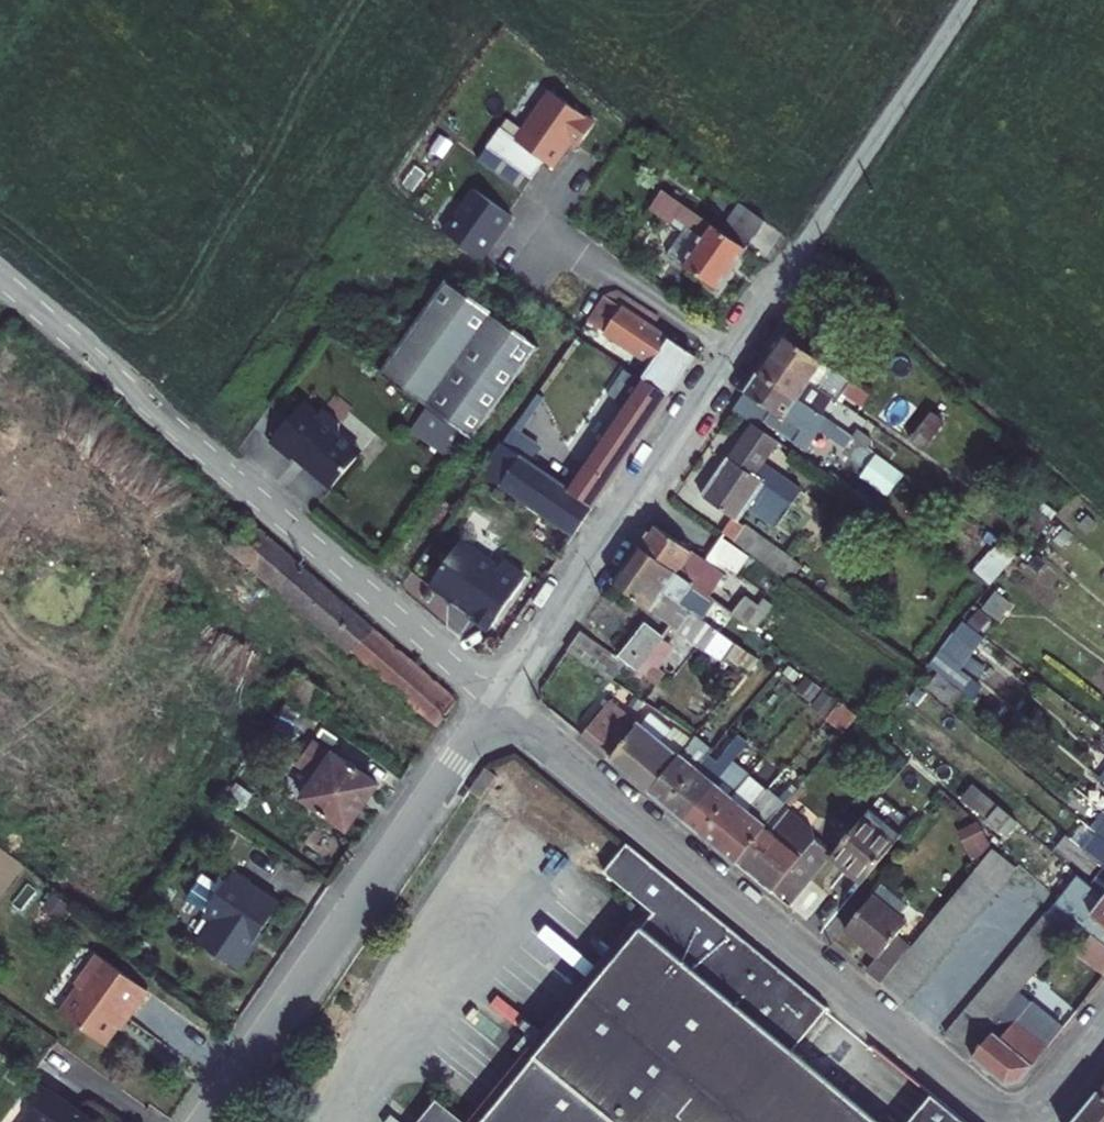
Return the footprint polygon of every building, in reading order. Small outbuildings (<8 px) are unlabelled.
[(478,162),(523,193),(545,162),(554,168),(567,149),(565,147),(570,141),(579,147),(596,124),(550,92),(517,139),(501,128),(478,162)] [(475,190),(445,232),(484,259),(496,242),(495,241),(501,231),(502,232),(513,217),(475,190)] [(723,233),(665,192),(652,210),(686,233),(670,257),(721,291),(767,224),(741,206),(723,233)] [(448,284),(385,374),(474,439),(522,372),(538,349),(448,284)] [(588,320),(607,332),(623,308),(604,295),(588,320)] [(575,536),(696,357),(623,308),(607,332),(640,355),(635,360),(645,366),(648,361),(654,364),(645,377),(629,402),(619,395),(587,441),(597,448),(569,488),(527,460),(506,490),(546,516),(575,536)] [(16,322),(7,334),(20,344),(28,332),(16,322)] [(814,355),(823,343),(794,323),(772,356),(825,393),(831,385),(863,408),(870,395),(814,355)] [(867,421),(825,393),(772,356),(758,376),(837,430),(846,416),(863,427),(867,421)] [(645,377),(635,371),(619,395),(629,402),(645,377)] [(820,430),(847,448),(852,439),(837,430),(758,376),(733,413),(755,428),(758,430),(765,420),(781,431),(787,422),(806,434),(814,440),(820,430)] [(303,399),(274,440),(291,453),(293,454),(294,454),(295,454),(296,454),(297,454),(298,453),(298,452),(339,481),(361,450),(359,439),(343,427),(341,416),(323,404),(319,410),(303,399)] [(474,439),(430,407),(413,431),(457,463),(474,439)] [(943,420),(933,411),(911,441),(921,449),(943,420)] [(787,422),(781,431),(800,444),(806,434),(787,422)] [(758,430),(755,428),(732,462),(730,461),(703,500),(735,522),(741,526),(751,511),(780,532),(805,495),(764,467),(779,444),(758,430)] [(871,440),(856,430),(852,439),(866,449),(871,440)] [(503,445),(482,474),(506,490),(527,460),(516,452),(503,445)] [(229,546),(439,728),(457,702),(251,522),(247,525),(230,509),(214,526),(233,541),(229,546)] [(575,536),(546,516),(533,534),(563,554),(575,536)] [(741,526),(735,522),(726,534),(737,542),(746,530),(741,526)] [(686,547),(656,525),(641,547),(681,573),(713,600),(755,633),(774,606),(765,598),(758,606),(717,575),(720,571),(686,547)] [(801,567),(747,529),(737,542),(763,562),(790,581),(801,567)] [(749,558),(721,537),(710,554),(738,574),(749,558)] [(499,566),(459,539),(428,584),(449,598),(450,596),(464,605),(465,608),(473,614),(471,618),(488,629),(526,575),(502,560),(499,566)] [(641,547),(627,566),(701,618),(713,600),(681,573),(641,547)] [(761,660),(701,618),(627,566),(615,584),(690,638),(723,663),(727,657),(751,672),(761,660)] [(983,607),(999,619),(1012,603),(996,591),(983,607)] [(987,622),(980,615),(974,622),(982,629),(987,622)] [(664,639),(648,626),(623,659),(657,685),(665,674),(648,660),(664,639)] [(625,664),(582,632),(569,651),(612,682),(625,664)] [(962,669),(940,651),(929,666),(931,667),(938,674),(950,684),(954,679),(962,669)] [(285,667),(274,682),(282,689),(293,674),(285,667)] [(931,667),(921,680),(929,686),(938,674),(931,667)] [(295,671),(293,674),(282,689),(312,712),(325,694),(295,671)] [(950,684),(938,674),(929,686),(953,707),(962,694),(961,692),(950,684)] [(965,688),(954,679),(950,684),(961,692),(965,688)] [(662,744),(609,700),(583,734),(652,791),(679,757),(692,742),(674,729),(662,744)] [(856,714),(840,701),(826,719),(842,731),(856,714)] [(305,733),(314,721),(291,704),(282,716),(305,733)] [(712,723),(705,732),(710,737),(718,728),(712,723)] [(679,757),(652,791),(668,805),(710,755),(713,751),(696,737),(692,742),(679,757)] [(347,831),(378,786),(314,740),(296,765),(315,779),(301,799),(347,831)] [(773,748),(765,757),(773,763),(780,755),(773,748)] [(717,762),(710,755),(668,805),(686,820),(728,770),(737,758),(727,749),(717,762)] [(749,776),(761,763),(748,751),(737,765),(749,776)] [(1103,763),(1094,755),(1086,765),(1096,774),(1103,763)] [(799,778),(788,769),(778,781),(789,790),(799,778)] [(743,783),(728,770),(686,820),(703,833),(743,783)] [(720,848),(761,797),(743,783),(703,833),(720,848)] [(1020,824),(974,784),(963,797),(1008,837),(1020,824)] [(784,808),(765,793),(761,797),(779,813),(784,808)] [(738,862),(779,813),(761,797),(720,848),(738,862)] [(809,834),(814,828),(786,805),(784,808),(779,813),(738,862),(792,906),(833,854),(809,834)] [(852,832),(834,853),(866,880),(902,835),(870,809),(852,832)] [(974,821),(957,833),(974,857),(992,845),(974,821)] [(1103,867),(1103,838),(1097,833),(1084,849),(1103,867)] [(830,1009),(628,845),(607,871),(651,906),(636,923),(794,1053),(830,1009)] [(912,948),(883,983),(905,1000),(1015,868),(993,849),(950,902),(932,923),(912,948)] [(1090,885),(1094,887),(1103,896),(1103,868),(1090,885)] [(213,920),(198,942),(239,970),(255,948),(253,947),(281,905),(234,872),(205,915),(213,920)] [(1090,885),(1085,880),(1073,895),(1083,903),(1094,887),(1090,885)] [(203,908),(216,891),(203,881),(189,898),(203,908)] [(878,957),(868,970),(883,983),(912,948),(897,937),(907,925),(898,917),(907,906),(882,886),(846,930),(878,957)] [(1073,895),(1061,911),(1077,925),(1103,946),(1103,896),(1094,887),(1083,903),(1073,895)] [(945,898),(927,920),(932,923),(950,902),(945,898)] [(1053,904),(946,1034),(974,1057),(1022,995),(1077,925),(1061,911),(1053,904)] [(636,923),(503,1086),(474,1121),(878,1121),(794,1053),(636,923)] [(152,986),(102,949),(81,979),(83,981),(65,1007),(109,1039),(129,1012),(132,1014),(152,986)] [(1063,1028),(1022,995),(974,1057),(1006,1083),(1021,1080),(1063,1028)] [(1073,1121),(1103,1121),(1103,1085),(1073,1121)] [(51,1093),(30,1121),(90,1121),(51,1093)] [(962,1117),(933,1093),(910,1121),(968,1121),(962,1117)] [(437,1104),(422,1121),(459,1121),(437,1104)]
